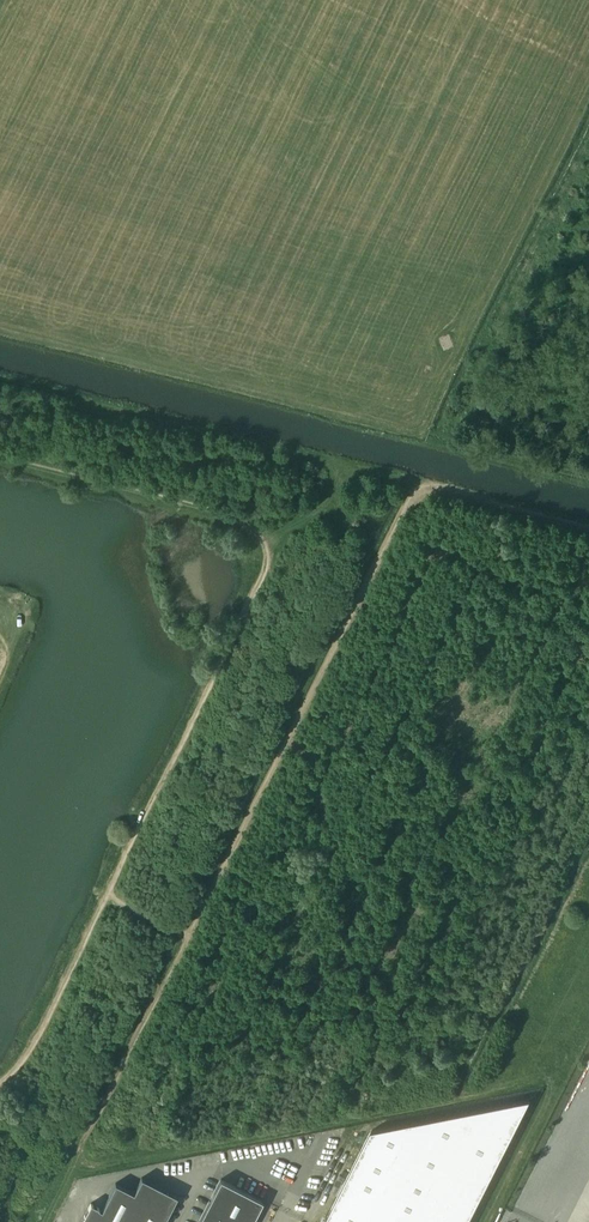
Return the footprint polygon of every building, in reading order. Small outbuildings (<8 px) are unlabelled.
[(530,1098),(372,1130),(325,1221),(468,1221),(530,1098)] [(141,1177),(134,1192),(115,1183),(102,1210),(99,1208),(99,1207),(91,1203),(81,1221),(164,1221),(177,1196),(141,1177)] [(263,1201),(220,1179),(198,1221),(252,1221),(263,1201)]
